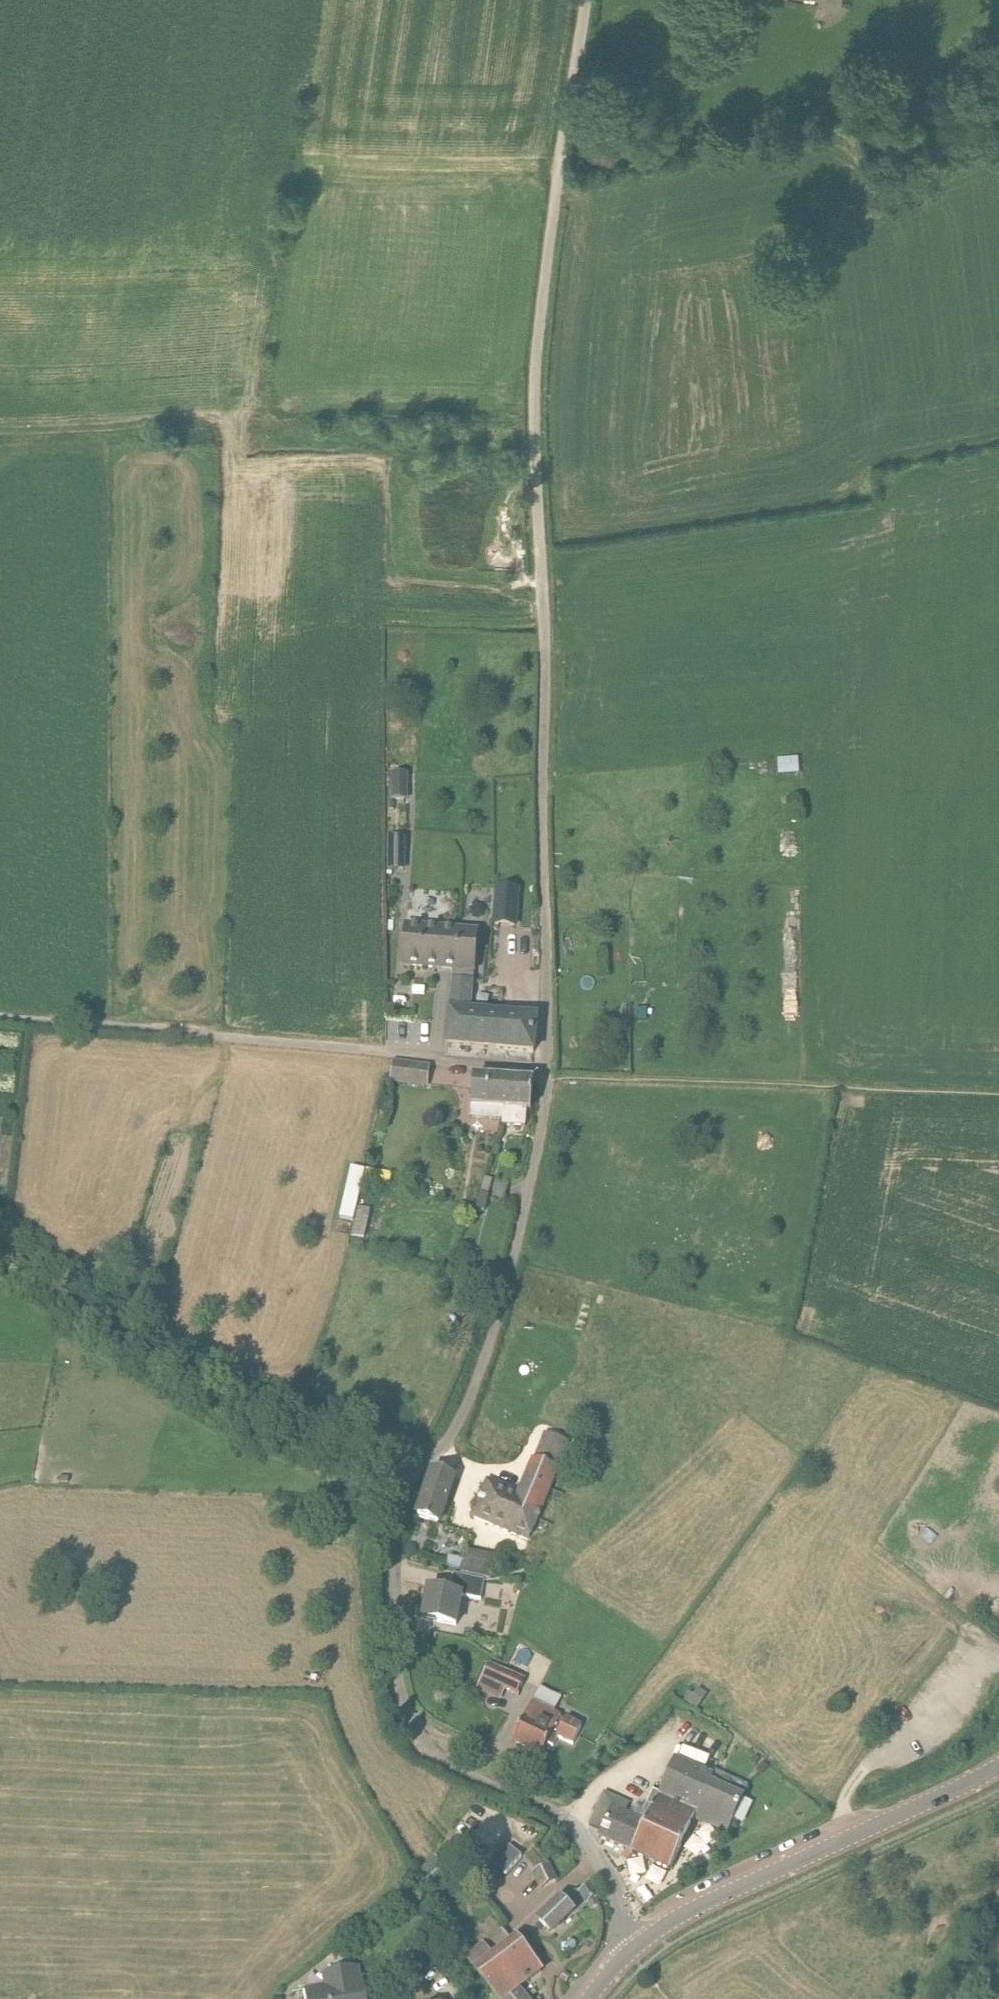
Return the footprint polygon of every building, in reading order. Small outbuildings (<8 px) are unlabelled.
[(779,760),(779,776),(800,775),(799,759),(779,760)] [(392,799),(408,799),(408,773),(392,773),(392,799)] [(404,839),(390,839),(389,869),(403,869),(404,839)] [(513,925),(516,889),(495,887),(492,923),(513,925)] [(474,971),(478,933),(406,926),(403,965),(474,971)] [(481,1047),(484,1013),(469,1012),(472,981),(454,980),(452,1007),(450,1007),(446,1044),(481,1047)] [(537,1018),(484,1013),(481,1047),(533,1053),(537,1018)] [(431,1064),(393,1059),(389,1081),(428,1087),(431,1064)] [(502,1125),(506,1080),(489,1078),(488,1080),(474,1078),(472,1105),(471,1118),(503,1121),(502,1125)] [(502,1125),(506,1125),(525,1127),(527,1110),(531,1110),(533,1082),(506,1080),(502,1125)] [(364,1179),(366,1168),(352,1166),(348,1184),(362,1187),(364,1179)] [(489,1192),(489,1194),(490,1194),(505,1198),(509,1182),(494,1178),(489,1192)] [(346,1191),(340,1217),(353,1220),(359,1194),(346,1191)] [(476,1209),(485,1211),(490,1194),(489,1194),(481,1192),(480,1191),(480,1192),(476,1209)] [(371,1210),(358,1207),(352,1235),(365,1238),(371,1210)] [(534,1459),(559,1469),(570,1442),(544,1432),(534,1459)] [(559,1469),(534,1459),(531,1458),(517,1493),(487,1480),(472,1516),(529,1541),(532,1536),(559,1469)] [(441,1524),(449,1496),(456,1477),(433,1470),(418,1516),(441,1524)] [(466,1571),(493,1573),(495,1551),(468,1549),(466,1571)] [(424,1617),(459,1623),(464,1596),(481,1599),(484,1580),(453,1573),(450,1593),(429,1589),(424,1617)] [(490,1662),(476,1689),(500,1700),(505,1690),(517,1695),(524,1679),(490,1662)] [(683,1701),(696,1710),(708,1694),(699,1687),(698,1688),(694,1694),(690,1691),(683,1701)] [(542,1755),(548,1743),(553,1745),(557,1738),(572,1745),(582,1725),(566,1717),(566,1718),(561,1716),(562,1714),(533,1700),(513,1740),(542,1755)] [(715,1771),(714,1775),(675,1758),(659,1796),(648,1821),(626,1812),(630,1804),(605,1792),(589,1825),(602,1831),(599,1836),(634,1852),(633,1853),(670,1871),(694,1819),(702,1822),(706,1814),(731,1826),(734,1819),(748,1786),(715,1771)] [(522,1857),(510,1845),(493,1862),(506,1874),(522,1857)] [(543,1862),(533,1849),(524,1857),(534,1869),(543,1862)] [(540,1889),(558,1880),(550,1863),(531,1871),(540,1889)] [(592,1909),(599,1906),(595,1899),(597,1898),(591,1886),(581,1891),(587,1903),(589,1902),(592,1909)] [(562,1898),(539,1920),(550,1932),(573,1910),(562,1898)] [(518,1990),(541,1971),(517,1938),(494,1955),(483,1941),(464,1954),(475,1969),(499,1998),(525,1998),(518,1990)] [(363,1977),(361,1978),(359,1967),(321,1973),(323,1985),(304,1988),(306,1998),(367,1998),(363,1977)] [(560,1978),(565,1983),(570,1978),(568,1977),(566,1975),(563,1973),(560,1978)]
